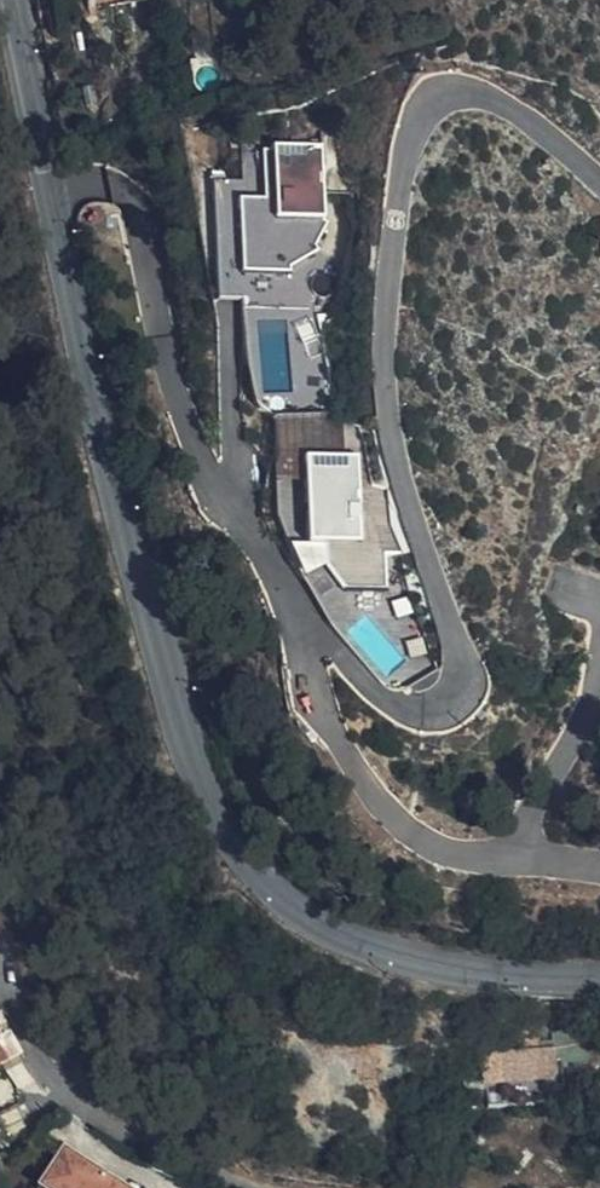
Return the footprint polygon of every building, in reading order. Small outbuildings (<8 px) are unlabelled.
[(91,95),(87,77),(73,79),(77,99),(91,95)] [(242,179),(211,181),(218,302),(241,300),(241,312),(329,307),(319,144),(241,149),(242,179)] [(361,541),(358,456),(306,457),(309,545),(291,545),(305,575),(327,565),(326,542),(361,541)] [(0,1014),(0,1066),(1,1066),(21,1056),(0,1014)] [(558,1044),(484,1050),(486,1082),(560,1077),(558,1044)] [(40,1182),(50,1187),(115,1187),(59,1153),(40,1182)]
